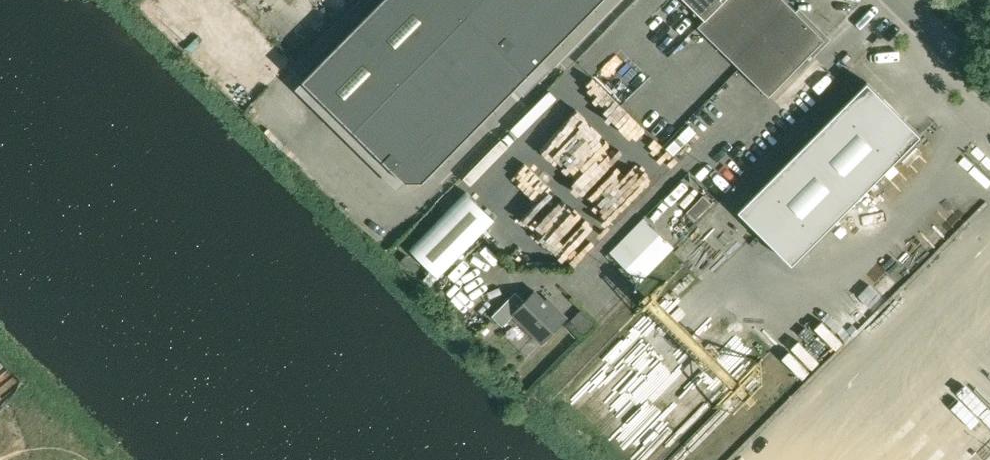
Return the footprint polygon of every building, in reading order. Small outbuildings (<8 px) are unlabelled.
[(303,80),(406,181),(424,181),(602,0),(382,0),(303,80)] [(808,57),(825,39),(785,0),(686,0),(691,6),(705,19),(699,25),(769,96),(808,57)] [(739,211),(792,264),(921,135),(868,82),(739,211)] [(466,191),(410,248),(438,276),(494,218),(466,191)] [(704,195),(687,212),(696,221),(713,204),(704,195)] [(516,292),(502,306),(493,316),(503,326),(513,316),(542,345),(569,317),(548,297),(546,299),(536,289),(524,300),(516,292)]
